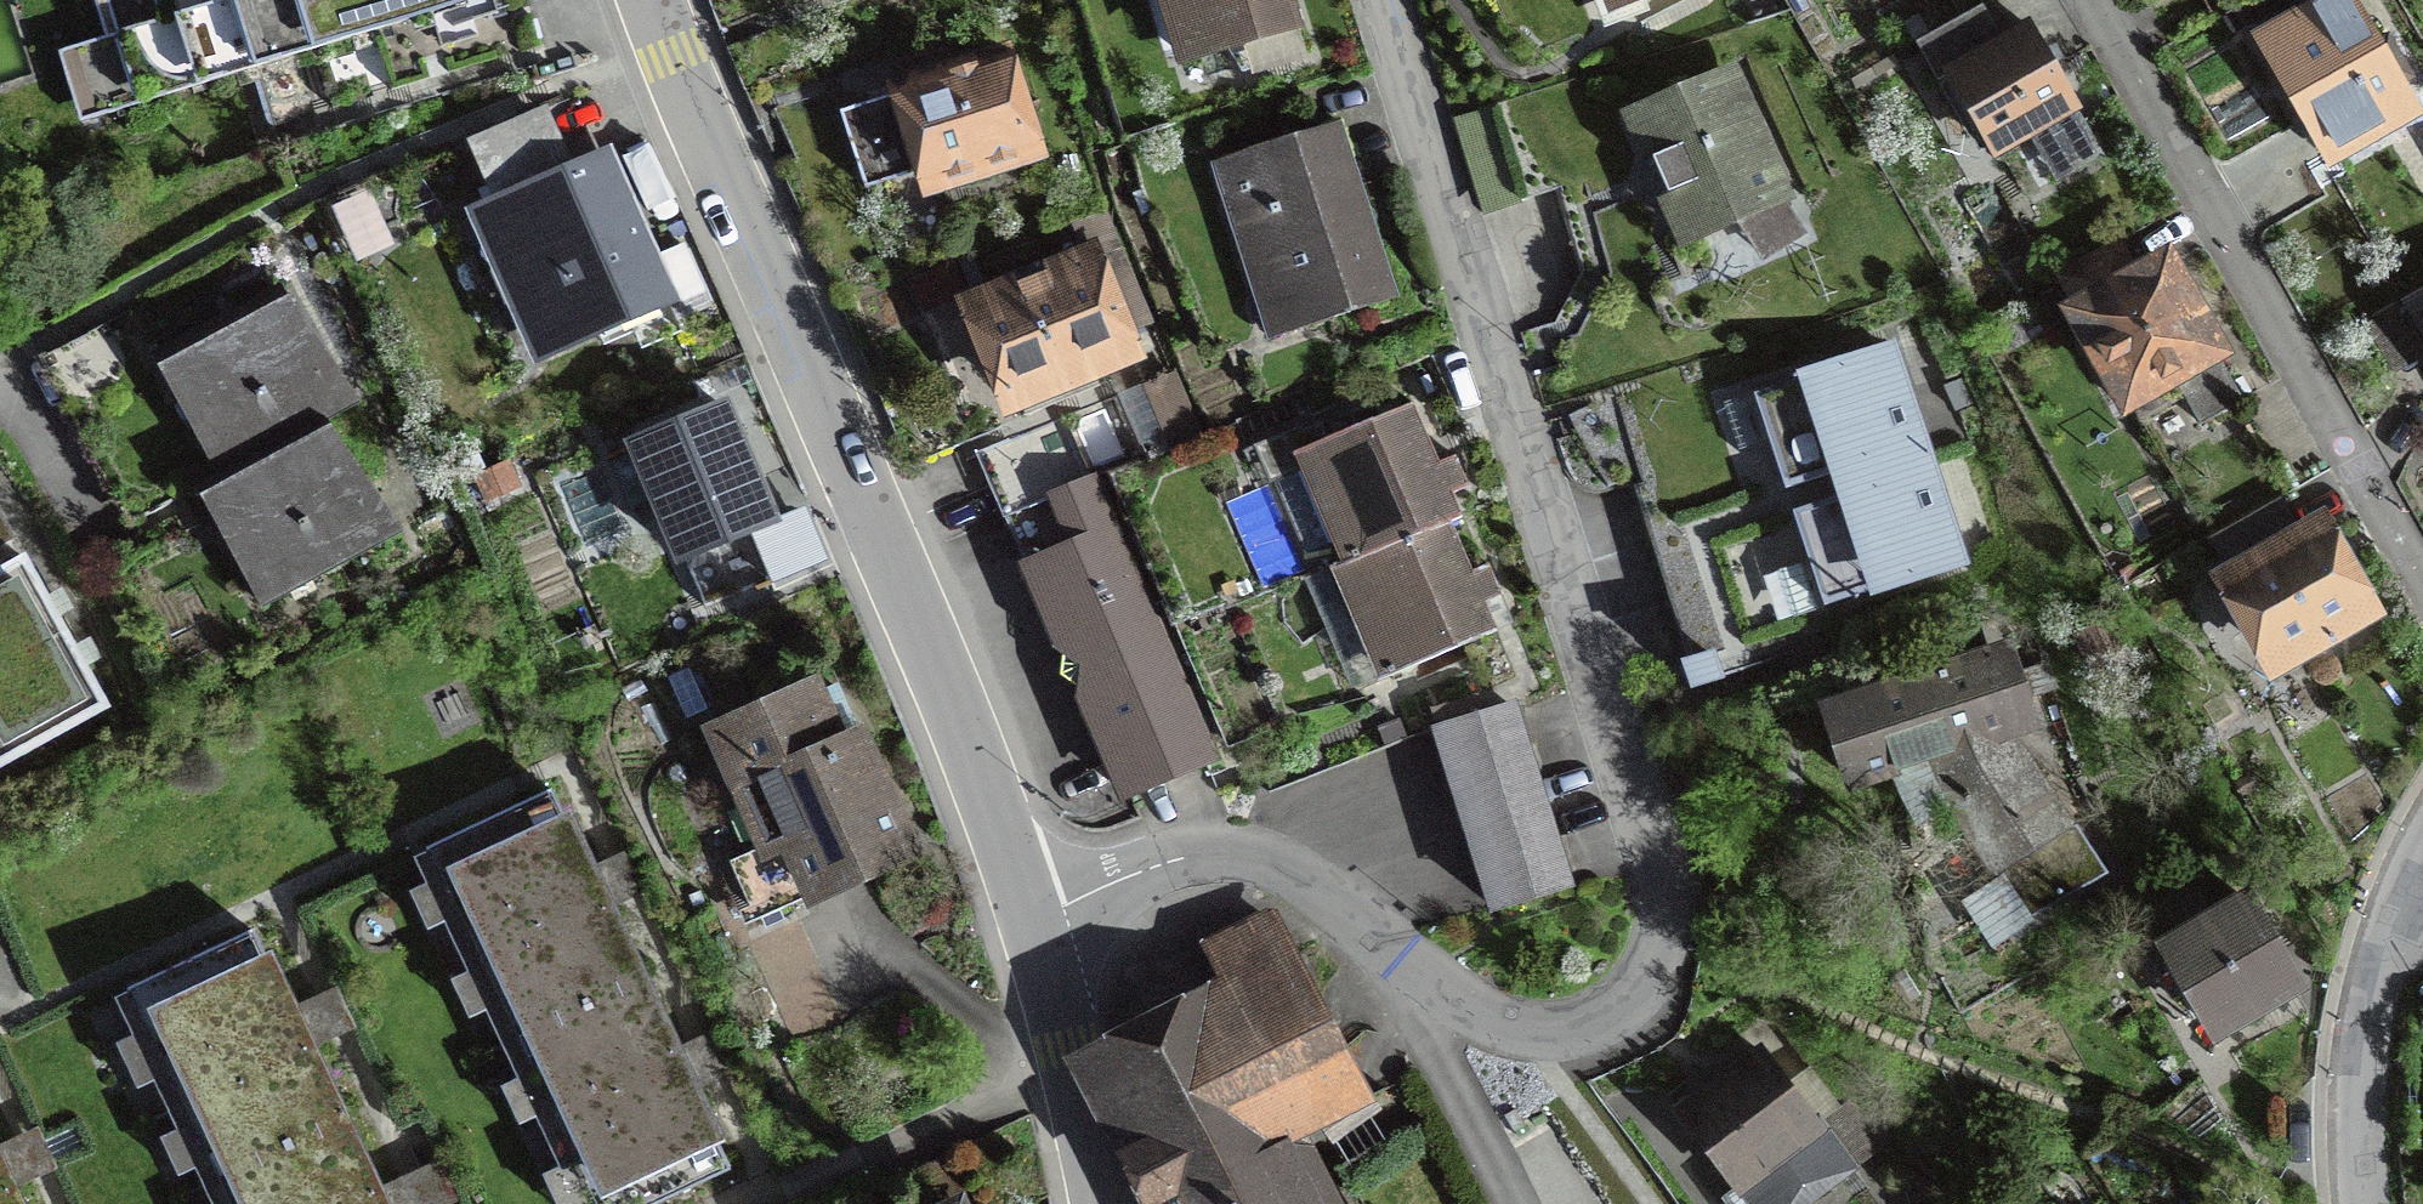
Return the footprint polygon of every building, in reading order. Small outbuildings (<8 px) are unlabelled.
[(253,65),(233,0),(62,0),(97,113),(253,65)] [(310,48),(295,0),(233,0),(253,65),(310,48)] [(371,29),(362,0),(295,0),(310,48),(371,29)] [(430,11),(426,0),(362,0),(371,29),(430,11)] [(430,11),(467,0),(426,0),(430,11)] [(1295,0),(1148,0),(1174,84),(1308,41),(1295,0)] [(1609,33),(1702,0),(1597,0),(1609,33)] [(2351,0),(2327,0),(2247,52),(2292,130),(2394,69),(2351,0)] [(2041,38),(1952,88),(1998,169),(2087,119),(2041,38)] [(1052,161),(1016,58),(883,103),(919,207),(1052,161)] [(1747,68),(1620,114),(1684,289),(1811,243),(1747,68)] [(1402,317),(1341,130),(1215,171),(1276,357),(1402,317)] [(606,157),(462,219),(531,379),(675,317),(606,157)] [(1151,363),(1105,246),(954,306),(1000,422),(1151,363)] [(2251,382),(2177,259),(2070,322),(2143,445),(2251,382)] [(349,411),(285,298),(147,376),(211,489),(349,411)] [(2398,319),(2422,361),(2422,304),(2398,319)] [(1760,398),(1792,491),(1926,447),(1894,353),(1760,398)] [(1335,561),(1453,516),(1410,404),(1292,449),(1335,561)] [(783,546),(723,412),(620,457),(681,592),(783,546)] [(978,453),(1002,519),(1090,481),(1066,418),(978,453)] [(338,437),(194,524),(256,625),(400,538),(338,437)] [(1965,563),(1926,447),(1792,491),(1831,608),(1965,563)] [(1686,477),(1636,493),(1649,536),(1700,519),(1686,477)] [(1207,750),(1090,481),(1002,519),(1119,788),(1207,750)] [(1453,516),(1335,561),(1389,702),(1507,658),(1453,516)] [(1700,519),(1649,536),(1664,584),(1716,567),(1700,519)] [(2395,633),(2326,526),(2212,600),(2281,706),(2395,633)] [(70,629),(29,555),(0,571),(0,667),(70,629)] [(1736,628),(1716,567),(1664,584),(1684,645),(1736,628)] [(70,629),(0,667),(0,773),(115,710),(70,629)] [(2010,655),(1824,719),(1849,814),(1941,794),(1997,898),(2084,844),(2029,749),(2048,739),(2010,655)] [(1575,885),(1517,700),(1433,726),(1492,911),(1575,885)] [(938,881),(869,742),(747,801),(815,941),(938,881)] [(416,846),(511,1042),(638,980),(542,785),(416,846)] [(1276,900),(1202,933),(1223,965),(1083,1036),(1164,1203),(1337,1203),(1308,1136),(1385,1094),(1276,900)] [(2311,1009),(2254,913),(2159,968),(2215,1064),(2311,1009)] [(100,999),(191,1188),(335,1119),(244,930),(100,999)] [(638,980),(511,1042),(590,1203),(658,1203),(730,1169),(638,980)] [(1674,1113),(1742,1203),(1802,1203),(1849,1169),(1760,1049),(1674,1113)] [(924,1164),(941,1202),(971,1188),(977,1203),(1015,1203),(1047,1191),(1033,1114),(924,1164)] [(335,1119),(191,1188),(199,1203),(376,1203),(335,1119)]
